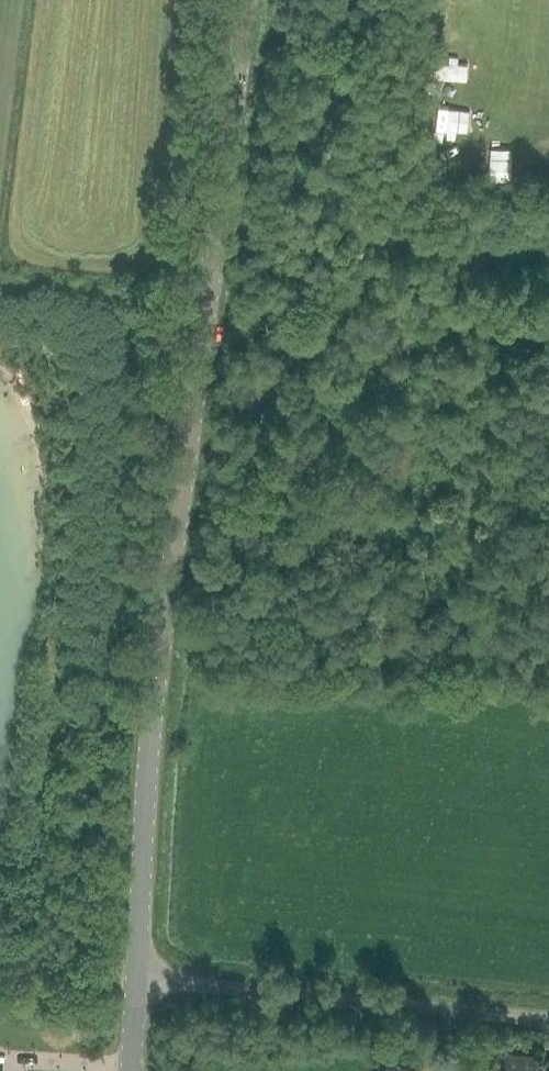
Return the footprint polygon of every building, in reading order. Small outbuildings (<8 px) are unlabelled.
[(539,1058),(493,1054),(492,1062),(475,1061),(475,1070),(466,1069),(466,1070),(538,1070),(539,1058)]
